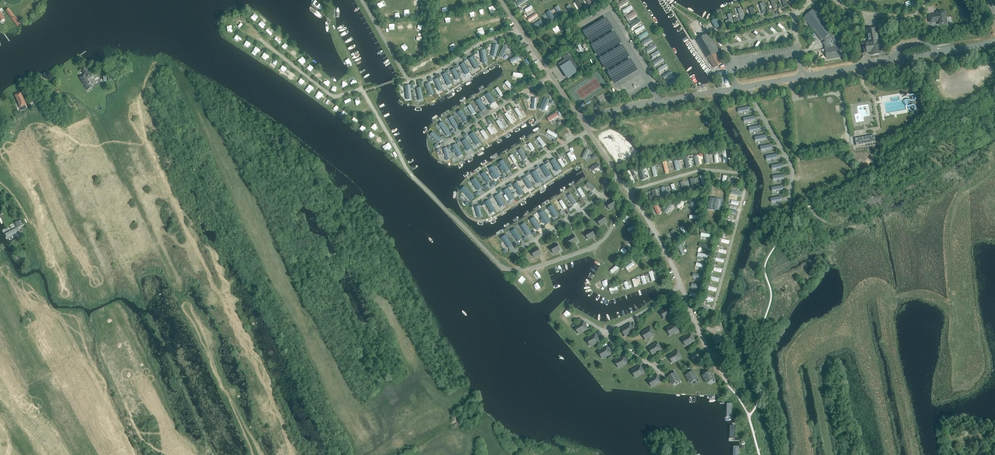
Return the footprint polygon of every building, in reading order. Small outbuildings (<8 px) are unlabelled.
[(585,10),(579,0),(578,0),(574,3),(578,9),(580,8),(582,12),(585,10)] [(575,13),(570,5),(567,7),(572,15),(575,13)] [(555,8),(561,18),(565,15),(559,6),(555,8)] [(11,19),(14,16),(8,8),(5,11),(11,19)] [(841,47),(842,46),(841,46),(835,39),(837,38),(834,35),(833,36),(831,34),(832,34),(813,10),(803,18),(822,41),(824,40),(826,42),(823,43),(825,46),(826,49),(825,49),(827,59),(843,56),(841,47)] [(939,14),(929,16),(930,22),(938,21),(939,24),(947,23),(945,11),(939,12),(939,14)] [(727,25),(734,23),(731,13),(727,14),(729,20),(725,21),(727,25)] [(716,19),(712,22),(716,29),(721,26),(716,19)] [(239,20),(234,25),(239,29),(244,24),(239,20)] [(644,26),(635,31),(636,34),(646,29),(644,26)] [(871,52),(871,55),(873,55),(879,54),(881,53),(880,50),(883,50),(882,50),(880,41),(881,40),(878,41),(878,39),(876,28),(867,30),(869,42),(861,43),(861,44),(863,44),(864,53),(863,53),(866,53),(871,52)] [(708,34),(697,41),(697,42),(698,41),(708,58),(708,59),(708,58),(714,67),(717,65),(718,66),(722,64),(716,54),(719,52),(708,34)] [(648,53),(657,48),(655,44),(646,49),(648,53)] [(503,59),(509,48),(505,46),(499,57),(503,59)] [(495,47),(488,48),(489,58),(496,57),(495,47)] [(566,59),(560,63),(562,66),(561,67),(568,79),(580,70),(571,56),(569,53),(564,56),(566,59)] [(510,60),(513,64),(521,60),(519,56),(510,60)] [(652,64),(654,67),(665,60),(662,57),(652,64)] [(473,71),(476,69),(471,58),(467,60),(473,71)] [(465,63),(461,65),(466,75),(470,73),(465,63)] [(86,69),(85,68),(81,70),(84,75),(80,78),(88,91),(93,88),(88,80),(92,77),(87,69),(86,69)] [(458,81),(462,78),(455,68),(451,71),(458,81)] [(505,83),(511,90),(514,87),(508,81),(505,83)] [(430,97),(434,95),(430,83),(425,84),(430,97)] [(23,110),(27,108),(25,105),(26,105),(21,92),(14,95),(20,108),(22,107),(23,110)] [(548,106),(550,100),(545,98),(541,109),(548,112),(550,107),(548,106)] [(477,101),(482,112),(487,110),(481,99),(477,101)] [(472,105),(468,107),(473,115),(477,113),(472,105)] [(462,110),(458,112),(465,123),(469,121),(462,110)] [(508,113),(505,114),(511,123),(514,122),(508,113)] [(557,113),(548,118),(550,122),(559,117),(557,113)] [(456,129),(460,127),(453,116),(449,119),(456,129)] [(497,122),(502,130),(505,128),(500,120),(497,122)] [(439,130),(443,128),(447,137),(452,135),(445,121),(437,125),(439,130)] [(480,132),(486,140),(489,137),(483,129),(480,132)] [(440,144),(444,140),(434,131),(431,135),(440,144)] [(475,132),(469,136),(476,146),(482,143),(475,132)] [(541,137),(538,139),(544,147),(547,145),(541,137)] [(874,137),(856,140),(856,138),(855,139),(857,145),(876,142),(876,141),(875,142),(874,137)] [(469,152),(473,149),(466,139),(462,142),(469,152)] [(458,144),(452,146),(455,153),(457,153),(459,158),(463,156),(458,144)] [(518,151),(523,162),(528,159),(523,149),(518,151)] [(498,164),(505,175),(511,171),(504,160),(498,164)] [(489,170),(495,181),(501,177),(495,166),(489,170)] [(634,171),(631,173),(630,170),(627,172),(632,184),(635,182),(633,177),(635,176),(634,171)] [(488,184),(492,181),(485,172),(482,175),(488,184)] [(472,181),(479,191),(483,188),(476,178),(472,181)] [(520,196),(525,193),(518,182),(513,185),(520,196)] [(594,191),(596,189),(589,182),(588,184),(594,191)] [(465,186),(461,190),(472,201),(476,197),(465,186)] [(580,200),(586,196),(581,187),(575,191),(580,200)] [(510,202),(515,199),(509,188),(504,191),(510,202)] [(497,202),(498,201),(502,208),(506,205),(499,194),(494,198),(497,202)] [(572,194),(568,196),(574,206),(578,203),(572,194)] [(723,200),(711,198),(709,209),(721,211),(723,200)] [(492,214),(496,211),(490,200),(486,202),(492,214)] [(611,209),(610,210),(617,206),(613,200),(614,200),(613,200),(605,205),(606,205),(607,204),(611,209)] [(677,206),(679,209),(685,203),(682,200),(677,206)] [(668,213),(673,206),(671,204),(665,211),(668,213)] [(659,216),(663,214),(658,205),(654,207),(659,216)] [(601,226),(607,222),(604,216),(596,221),(598,220),(601,226)] [(538,231),(542,228),(535,217),(531,220),(538,231)] [(17,228),(24,225),(22,219),(14,223),(17,228)] [(528,237),(532,234),(526,223),(521,226),(528,237)] [(17,228),(5,233),(7,238),(19,232),(17,228)] [(512,231),(519,242),(523,239),(516,229),(512,231)] [(592,230),(584,234),(584,235),(586,234),(589,239),(589,240),(596,236),(595,236),(592,230)] [(675,230),(671,232),(676,243),(680,241),(675,230)] [(509,249),(514,246),(507,235),(502,238),(509,249)] [(575,236),(567,240),(568,240),(572,245),(571,245),(571,246),(578,242),(574,236),(575,236)] [(634,247),(636,245),(628,238),(626,240),(634,247)] [(558,244),(550,249),(551,248),(555,254),(554,254),(555,254),(561,250),(557,245),(558,244)] [(627,255),(630,252),(624,246),(621,249),(627,255)] [(538,248),(530,253),(532,252),(535,258),(542,254),(541,254),(538,249),(538,248)] [(599,288),(610,283),(608,279),(597,283),(599,288)] [(663,319),(674,313),(670,306),(662,311),(666,318),(663,319)] [(585,322),(574,328),(574,329),(577,327),(581,334),(584,332),(589,329),(588,329),(585,322)] [(672,335),(669,336),(669,337),(680,330),(676,323),(668,328),(672,335)] [(626,327),(623,329),(627,335),(624,337),(635,331),(631,324),(626,327)] [(655,334),(652,328),(647,330),(647,331),(643,332),(647,339),(645,341),(656,335),(655,334)] [(586,341),(589,339),(592,346),(596,344),(601,341),(600,341),(597,335),(597,334),(586,341)] [(692,334),(681,340),(682,340),(684,339),(688,345),(691,343),(696,341),(696,340),(692,334)] [(659,343),(648,349),(651,348),(654,354),(658,352),(663,350),(662,349),(658,343),(659,343)] [(608,347),(598,353),(600,352),(604,358),(608,356),(612,354),(612,353),(608,347),(609,347),(608,347)] [(701,349),(690,355),(691,356),(693,354),(697,361),(700,359),(705,356),(701,350),(701,349)] [(679,351),(668,357),(671,356),(675,362),(678,360),(678,361),(683,358),(682,358),(679,351)] [(625,356),(614,362),(614,363),(617,361),(621,368),(624,366),(629,363),(625,357),(625,356)] [(642,366),(631,372),(634,371),(637,377),(641,375),(646,373),(646,372),(645,372),(642,366)] [(691,382),(698,378),(694,371),(687,375),(691,382)] [(710,371),(703,375),(707,383),(714,378),(710,371)] [(673,384),(679,380),(676,373),(669,377),(673,384)] [(658,375),(648,381),(648,382),(650,380),(654,387),(657,385),(662,382),(658,376),(658,375)]
